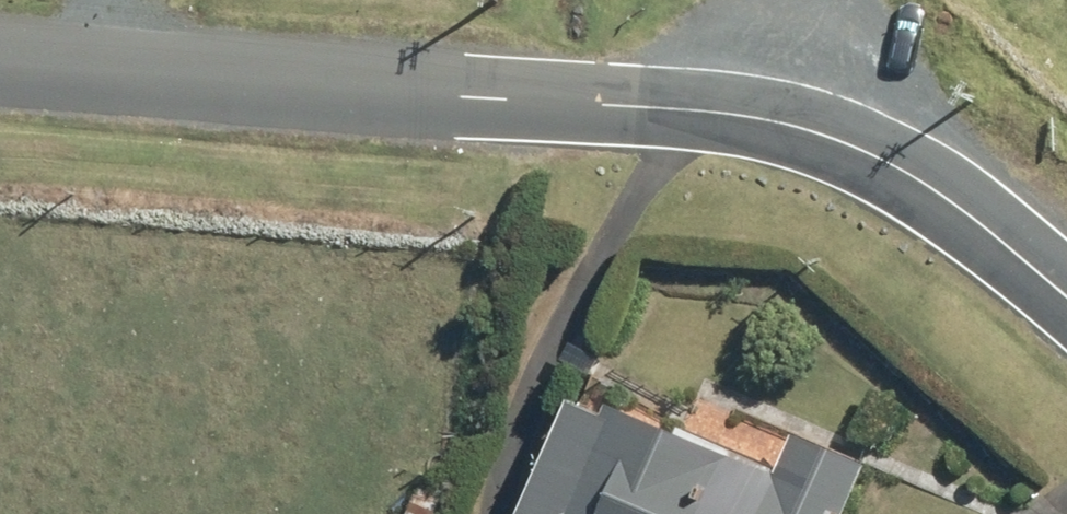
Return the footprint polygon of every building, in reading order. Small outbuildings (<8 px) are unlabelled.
[(576,399),(529,513),(857,513),(878,464),(801,432),(786,467),(685,425),(683,432),(615,404),(611,414),(576,399)]
